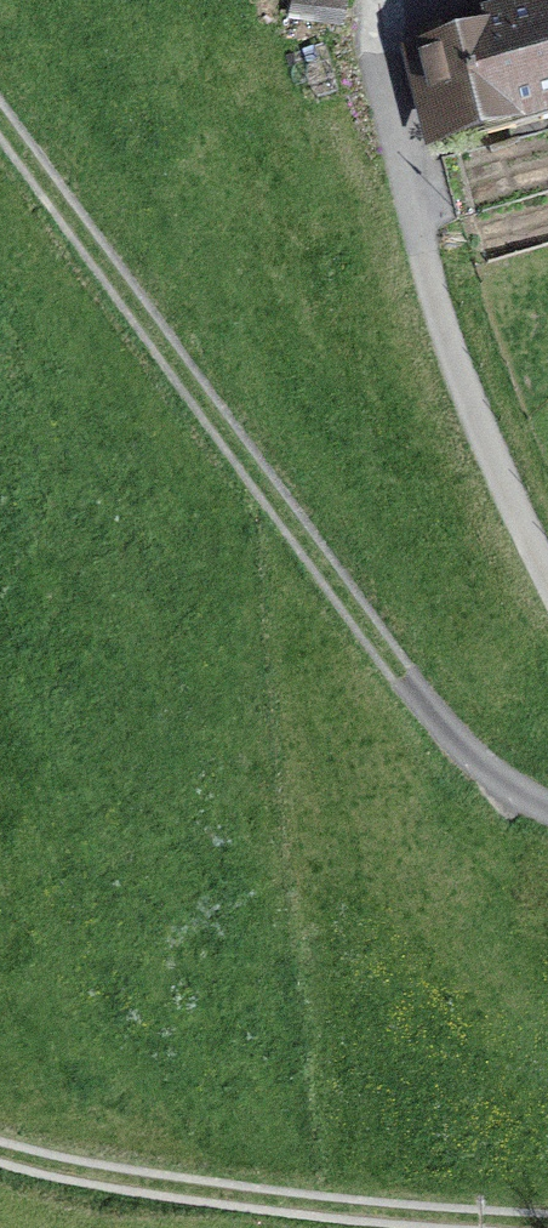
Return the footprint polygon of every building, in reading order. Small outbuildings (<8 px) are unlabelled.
[(292,9),(331,18),(335,0),(294,0),(292,9)] [(410,33),(483,17),(480,0),(403,0),(410,33)] [(419,49),(441,137),(547,110),(547,17),(419,49)]
